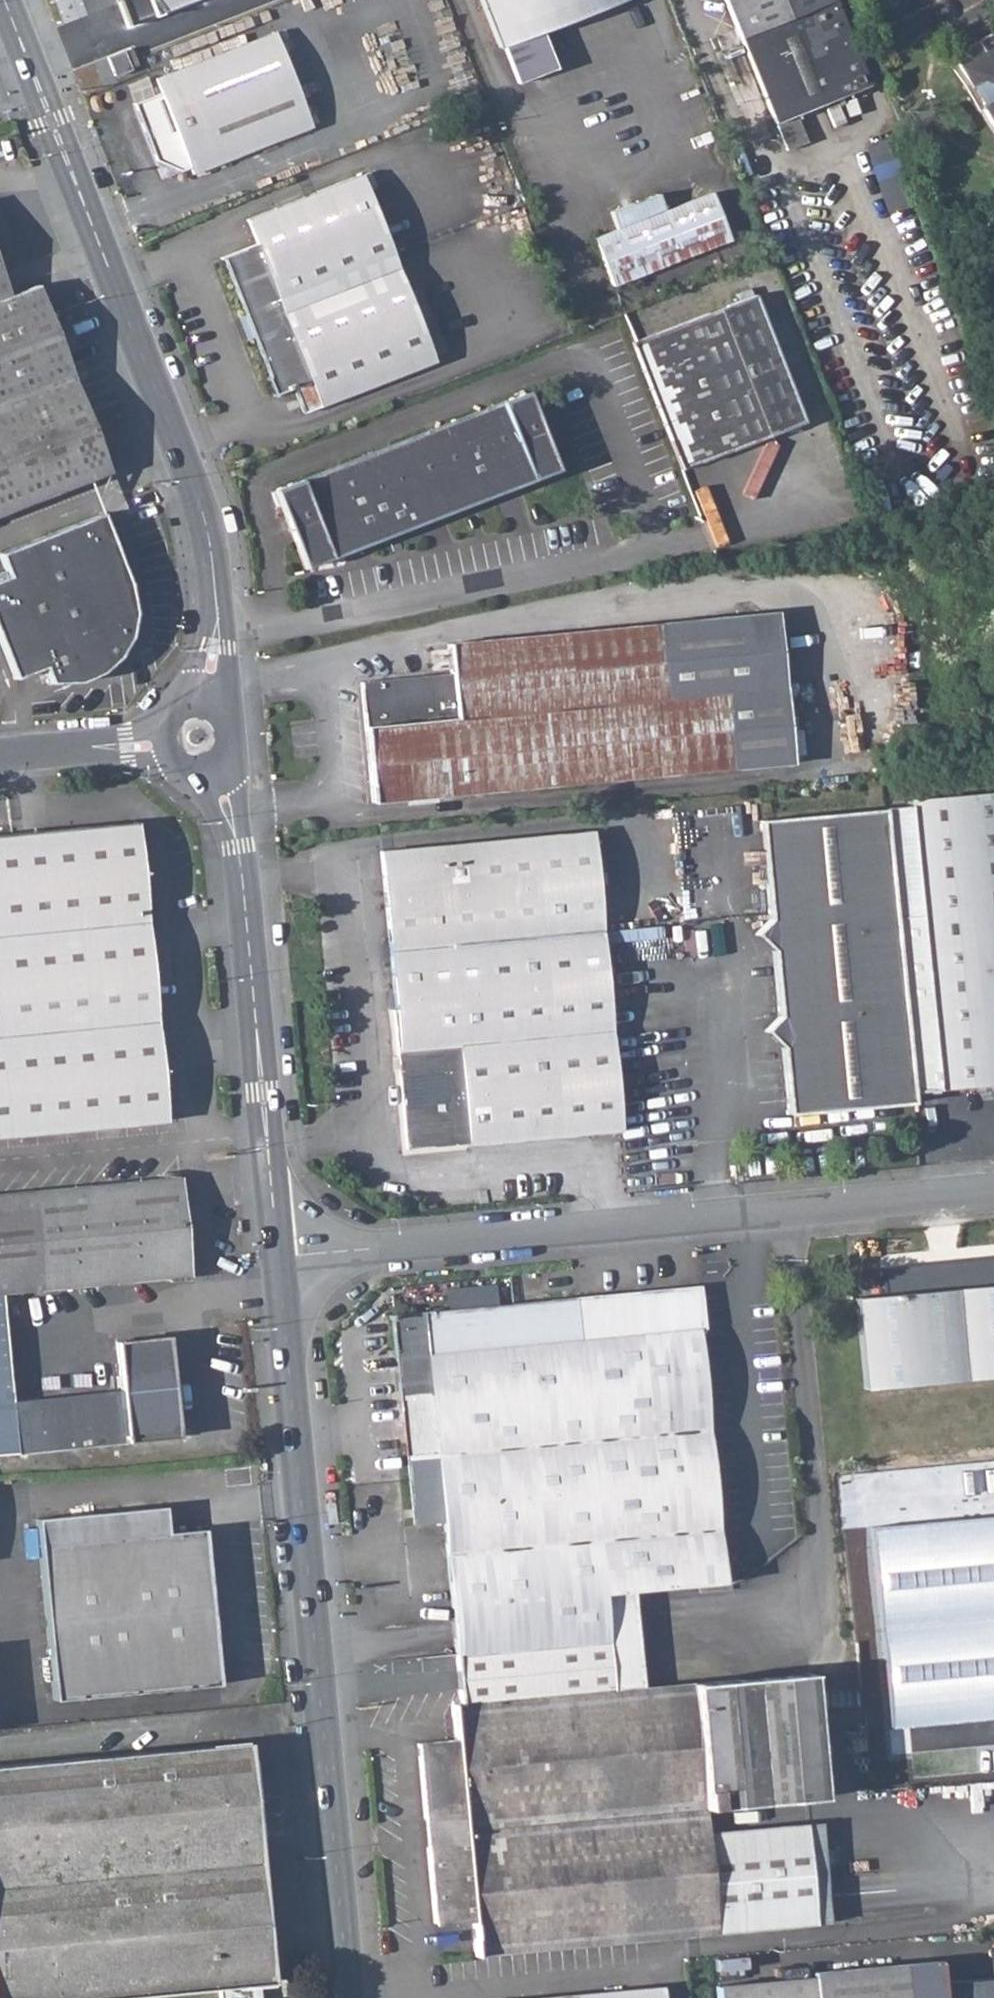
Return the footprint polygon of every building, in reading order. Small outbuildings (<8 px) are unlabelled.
[(129,24),(192,0),(120,0),(129,24)] [(499,49),(625,0),(480,0),(499,49)] [(773,123),(868,86),(834,0),(724,0),(773,123)] [(256,33),(258,39),(272,34),(269,27),(256,33)] [(949,55),(993,134),(993,29),(949,55)] [(258,39),(156,79),(161,92),(133,103),(155,161),(178,171),(190,166),(193,174),(310,127),(297,91),(278,44),(274,33),(272,34),(258,39)] [(278,44),(297,91),(311,86),(292,39),(278,44)] [(132,50),(109,58),(115,76),(138,67),(132,50)] [(864,149),(929,327),(955,316),(890,138),(864,149)] [(155,161),(161,177),(178,171),(155,161)] [(370,172),(246,220),(256,244),(223,257),(246,315),(254,336),(275,396),(294,389),(303,413),(434,361),(366,190),(375,187),(370,172)] [(596,238),(613,286),(734,242),(715,192),(669,209),(663,192),(612,211),(619,229),(596,238)] [(107,471),(35,285),(7,296),(0,278),(0,512),(107,471)] [(753,294),(633,342),(682,470),(803,422),(753,294)] [(239,317),(247,339),(254,336),(246,315),(239,317)] [(955,316),(929,327),(977,459),(993,452),(993,423),(955,316)] [(526,393),(275,490),(272,492),(277,506),(281,505),(305,567),(556,470),(526,393)] [(0,551),(0,555),(102,515),(101,513),(0,551)] [(0,555),(0,559),(6,575),(0,577),(0,645),(13,678),(42,667),(48,683),(117,656),(128,583),(102,515),(0,555)] [(754,689),(784,686),(777,612),(747,615),(754,689)] [(747,615),(447,644),(450,673),(360,682),(372,803),(792,762),(784,686),(754,689),(747,615)] [(910,801),(911,807),(886,810),(912,1093),(976,1088),(993,1086),(993,793),(910,801)] [(788,1114),(912,1102),(912,1093),(886,810),(761,821),(770,920),(756,933),(773,950),(779,1017),(765,1031),(782,1047),(788,1114)] [(0,835),(0,1136),(163,1120),(135,822),(0,835)] [(593,831),(381,851),(387,922),(390,947),(396,1009),(394,1009),(406,1150),(620,1130),(593,831)] [(373,924),(375,948),(390,947),(387,922),(373,924)] [(981,1097),(993,1096),(993,1086),(976,1088),(976,1092),(981,1097)] [(0,1193),(0,1454),(176,1436),(166,1336),(115,1341),(118,1375),(115,1376),(116,1386),(119,1386),(120,1390),(12,1401),(1,1294),(190,1276),(180,1176),(121,1181),(90,1184),(0,1193)] [(856,1298),(865,1389),(993,1376),(993,1260),(901,1269),(900,1266),(881,1268),(884,1295),(856,1298)] [(496,1286),(452,1285),(452,1304),(496,1304),(496,1286)] [(700,1286),(390,1315),(390,1319),(392,1319),(397,1350),(414,1524),(445,1522),(458,1678),(610,1665),(608,1639),(603,1594),(633,1591),(723,1583),(700,1336),(706,1336),(700,1286)] [(877,1498),(879,1527),(872,1527),(890,1727),(993,1717),(993,1487),(877,1498)] [(164,1506),(35,1518),(53,1699),(218,1683),(204,1530),(166,1534),(164,1506)] [(610,1665),(640,1662),(633,1591),(603,1594),(608,1639),(610,1665)] [(612,1690),(642,1687),(640,1662),(610,1665),(612,1690)] [(610,1665),(458,1678),(460,1703),(450,1704),(454,1739),(416,1742),(423,1816),(425,1816),(427,1831),(702,1808),(719,1806),(819,1797),(808,1672),(642,1687),(612,1690),(610,1665)] [(0,1765),(0,1997),(96,1997),(220,1987),(221,1997),(262,1997),(260,1983),(271,1982),(248,1742),(0,1765)] [(719,1806),(702,1808),(704,1833),(721,1832),(719,1806)] [(702,1808),(427,1831),(428,1846),(426,1846),(433,1920),(470,1917),(474,1954),(813,1923),(804,1824),(721,1832),(704,1833),(702,1808)] [(818,1823),(804,1824),(813,1923),(827,1922),(818,1823)] [(717,1986),(718,1997),(993,1997),(993,1977),(942,1982),(940,1961),(812,1973),(813,1978),(717,1986)] [(538,1997),(663,1997),(662,1987),(538,1997)]
